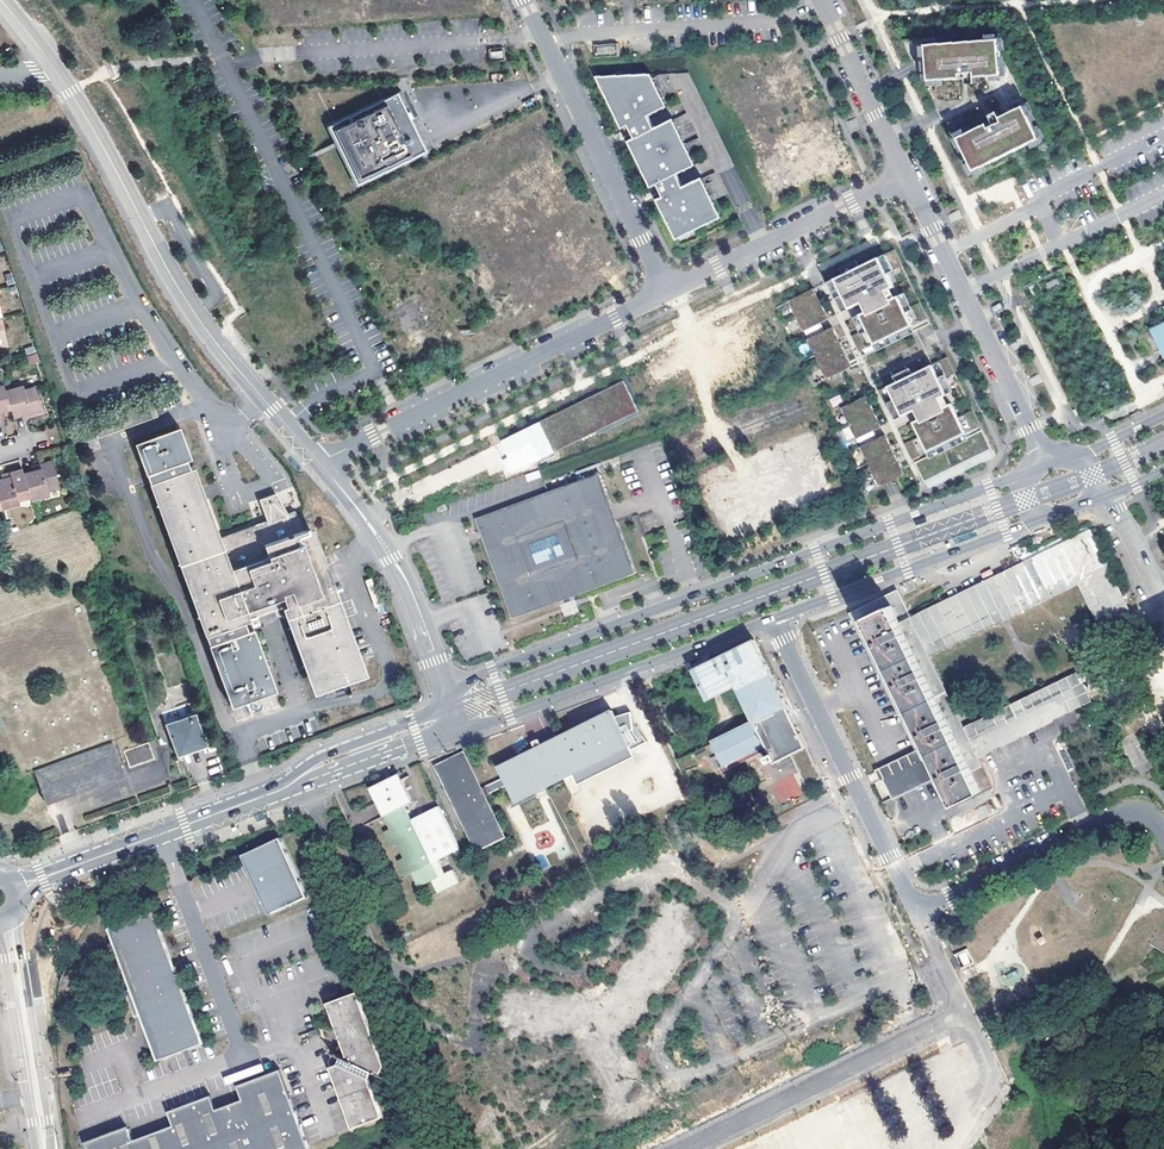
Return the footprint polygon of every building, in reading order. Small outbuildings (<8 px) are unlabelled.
[(928,80),(961,78),(961,73),(975,72),(975,77),(1002,75),(999,39),(926,44),(928,80)] [(597,47),(597,55),(616,53),(616,46),(597,47)] [(652,74),(596,76),(622,129),(628,126),(631,132),(634,138),(628,141),(650,187),(657,184),(660,190),(663,197),(657,200),(676,240),(722,217),(713,200),(702,177),(683,187),(678,174),(696,165),(689,150),(686,144),(678,127),(674,119),(655,128),(648,116),(668,106),(663,97),(652,74)] [(329,126),(357,183),(433,146),(414,108),(410,109),(401,90),(329,126)] [(987,123),(958,137),(974,170),(1040,138),(1024,105),(1000,117),(1002,121),(990,127),(987,123)] [(1000,117),(987,123),(990,127),(1002,121),(1000,117)] [(894,249),(829,281),(835,294),(841,292),(850,308),(863,302),(888,290),(895,286),(887,272),(902,264),(894,249)] [(1040,293),(1035,283),(1029,286),(1034,296),(1040,293)] [(814,288),(789,300),(804,331),(829,319),(814,288)] [(888,290),(863,302),(867,311),(892,299),(888,290)] [(862,356),(930,323),(921,304),(906,311),(899,295),(892,299),(867,311),(860,314),(867,329),(852,336),(862,356)] [(1163,349),(1163,324),(1154,329),(1163,349)] [(833,328),(808,339),(827,378),(851,366),(833,328)] [(33,345),(24,349),(30,365),(39,361),(33,345)] [(947,357),(881,389),(888,402),(894,399),(903,416),(916,409),(940,398),(947,394),(940,379),(954,372),(947,357)] [(639,411),(598,431),(599,434),(644,412),(625,374),(530,421),(547,456),(555,452),(541,422),(624,381),(639,411)] [(624,381),(541,422),(555,452),(598,431),(639,411),(624,381)] [(4,420),(2,412),(14,408),(16,415),(24,413),(25,418),(46,412),(39,387),(26,390),(25,386),(9,391),(8,386),(0,388),(0,421),(4,420)] [(866,396),(842,408),(857,438),(881,426),(866,396)] [(940,398),(916,409),(920,419),(945,407),(940,398)] [(920,436),(905,444),(925,484),(971,461),(993,450),(974,411),(959,419),(952,403),(945,407),(920,419),(913,422),(920,436)] [(149,482),(205,636),(234,710),(277,694),(254,628),(261,625),(257,616),(274,610),(285,606),(289,617),(314,687),(337,679),(345,676),(359,670),(311,539),(293,510),(288,512),(267,519),(219,536),(194,466),(190,467),(186,458),(191,456),(179,425),(135,441),(146,472),(149,471),(152,481),(149,482)] [(846,440),(854,437),(849,426),(842,429),(846,440)] [(885,436),(861,447),(880,485),(904,474),(885,436)] [(23,503),(21,497),(32,493),(34,499),(50,495),(49,492),(62,488),(55,462),(41,466),(42,469),(27,474),(26,470),(15,473),(16,477),(0,482),(0,510),(23,503)] [(597,472),(474,518),(511,618),(559,601),(566,598),(573,596),(634,574),(597,472)] [(276,492),(259,499),(267,519),(288,512),(276,492)] [(445,503),(436,506),(438,511),(447,508),(445,503)] [(900,623),(914,653),(1084,571),(1088,579),(1105,617),(1126,607),(1090,532),(911,618),(900,623)] [(1078,584),(1088,579),(1084,571),(914,653),(919,661),(930,656),(1078,584)] [(1130,616),(1126,607),(1105,617),(1088,579),(1078,584),(1100,630),(1130,616)] [(878,769),(884,780),(931,757),(864,618),(891,605),(900,623),(911,618),(897,590),(848,613),(915,751),(878,769)] [(573,596),(559,601),(565,617),(579,611),(573,596)] [(919,661),(914,653),(900,623),(891,605),(864,618),(931,757),(941,776),(954,803),(981,790),(968,762),(959,743),(919,661)] [(285,606),(274,610),(276,614),(286,618),(289,617),(285,606)] [(775,764),(792,755),(807,748),(770,671),(756,641),(750,644),(699,669),(693,672),(707,701),(738,686),(755,721),(712,743),(723,765),(766,745),(770,753),(763,756),(766,763),(773,759),(775,764)] [(930,656),(919,661),(959,743),(1072,687),(1082,706),(1092,702),(1078,673),(964,728),(930,656)] [(345,676),(337,679),(339,683),(326,688),(330,698),(350,690),(345,676)] [(1072,687),(959,743),(968,762),(977,758),(1082,706),(1072,687)] [(191,701),(164,711),(181,756),(208,746),(191,701)] [(482,792),(464,755),(438,768),(478,851),(505,838),(487,802),(493,799),(491,794),(508,786),(517,803),(574,774),(579,785),(634,757),(629,746),(640,741),(635,735),(632,715),(618,722),(613,712),(555,741),(558,746),(539,755),(537,750),(499,769),(505,779),(488,787),(488,789),(482,792)] [(149,755),(129,762),(132,769),(158,760),(151,740),(144,742),(149,755)] [(113,742),(34,769),(47,804),(125,776),(113,742)] [(124,749),(129,762),(149,755),(144,742),(124,749)] [(807,748),(792,755),(800,772),(815,765),(813,760),(807,748)] [(884,780),(874,785),(883,804),(941,776),(931,757),(884,780)] [(991,785),(977,758),(968,762),(981,790),(991,785)] [(822,778),(815,765),(800,772),(807,786),(822,778)] [(803,793),(793,774),(771,785),(780,804),(803,793)] [(399,775),(385,782),(387,788),(402,781),(399,775)] [(385,782),(371,788),(391,829),(383,833),(390,848),(398,845),(405,859),(397,862),(404,876),(411,872),(418,887),(432,881),(439,894),(459,884),(452,871),(439,877),(432,862),(460,849),(439,806),(410,820),(405,807),(413,803),(402,781),(387,788),(385,782)] [(244,856),(272,915),(307,899),(279,839),(244,856)] [(701,875),(686,881),(692,894),(707,887),(701,875)] [(152,914),(110,929),(159,1057),(200,1041),(152,914)] [(967,949),(954,955),(961,969),(974,963),(967,949)] [(339,1067),(332,1070),(346,1107),(357,1103),(360,1110),(348,1114),(355,1130),(384,1119),(370,1084),(374,1073),(380,1077),(387,1066),(359,993),(329,1005),(340,1035),(351,1030),(354,1038),(342,1042),(348,1056),(345,1061),(343,1059),(339,1067)] [(318,1030),(301,1037),(303,1044),(321,1037),(318,1030)] [(340,1035),(342,1042),(354,1038),(351,1030),(340,1035)] [(329,1064),(332,1070),(339,1067),(343,1059),(334,1054),(329,1064)] [(88,1148),(303,1148),(276,1071),(239,1084),(244,1098),(215,1109),(210,1094),(167,1109),(172,1124),(133,1138),(127,1123),(84,1138),(88,1148)] [(934,1085),(950,1097),(957,1088),(941,1076),(934,1085)] [(864,1094),(847,1102),(852,1112),(869,1103),(864,1094)] [(357,1103),(346,1107),(348,1114),(360,1110),(357,1103)] [(907,1124),(922,1135),(928,1127),(913,1116),(907,1124)] [(788,1143),(805,1134),(800,1124),(783,1133),(788,1143)] [(867,1145),(869,1148),(885,1148),(890,1147),(885,1137),(867,1145)]
